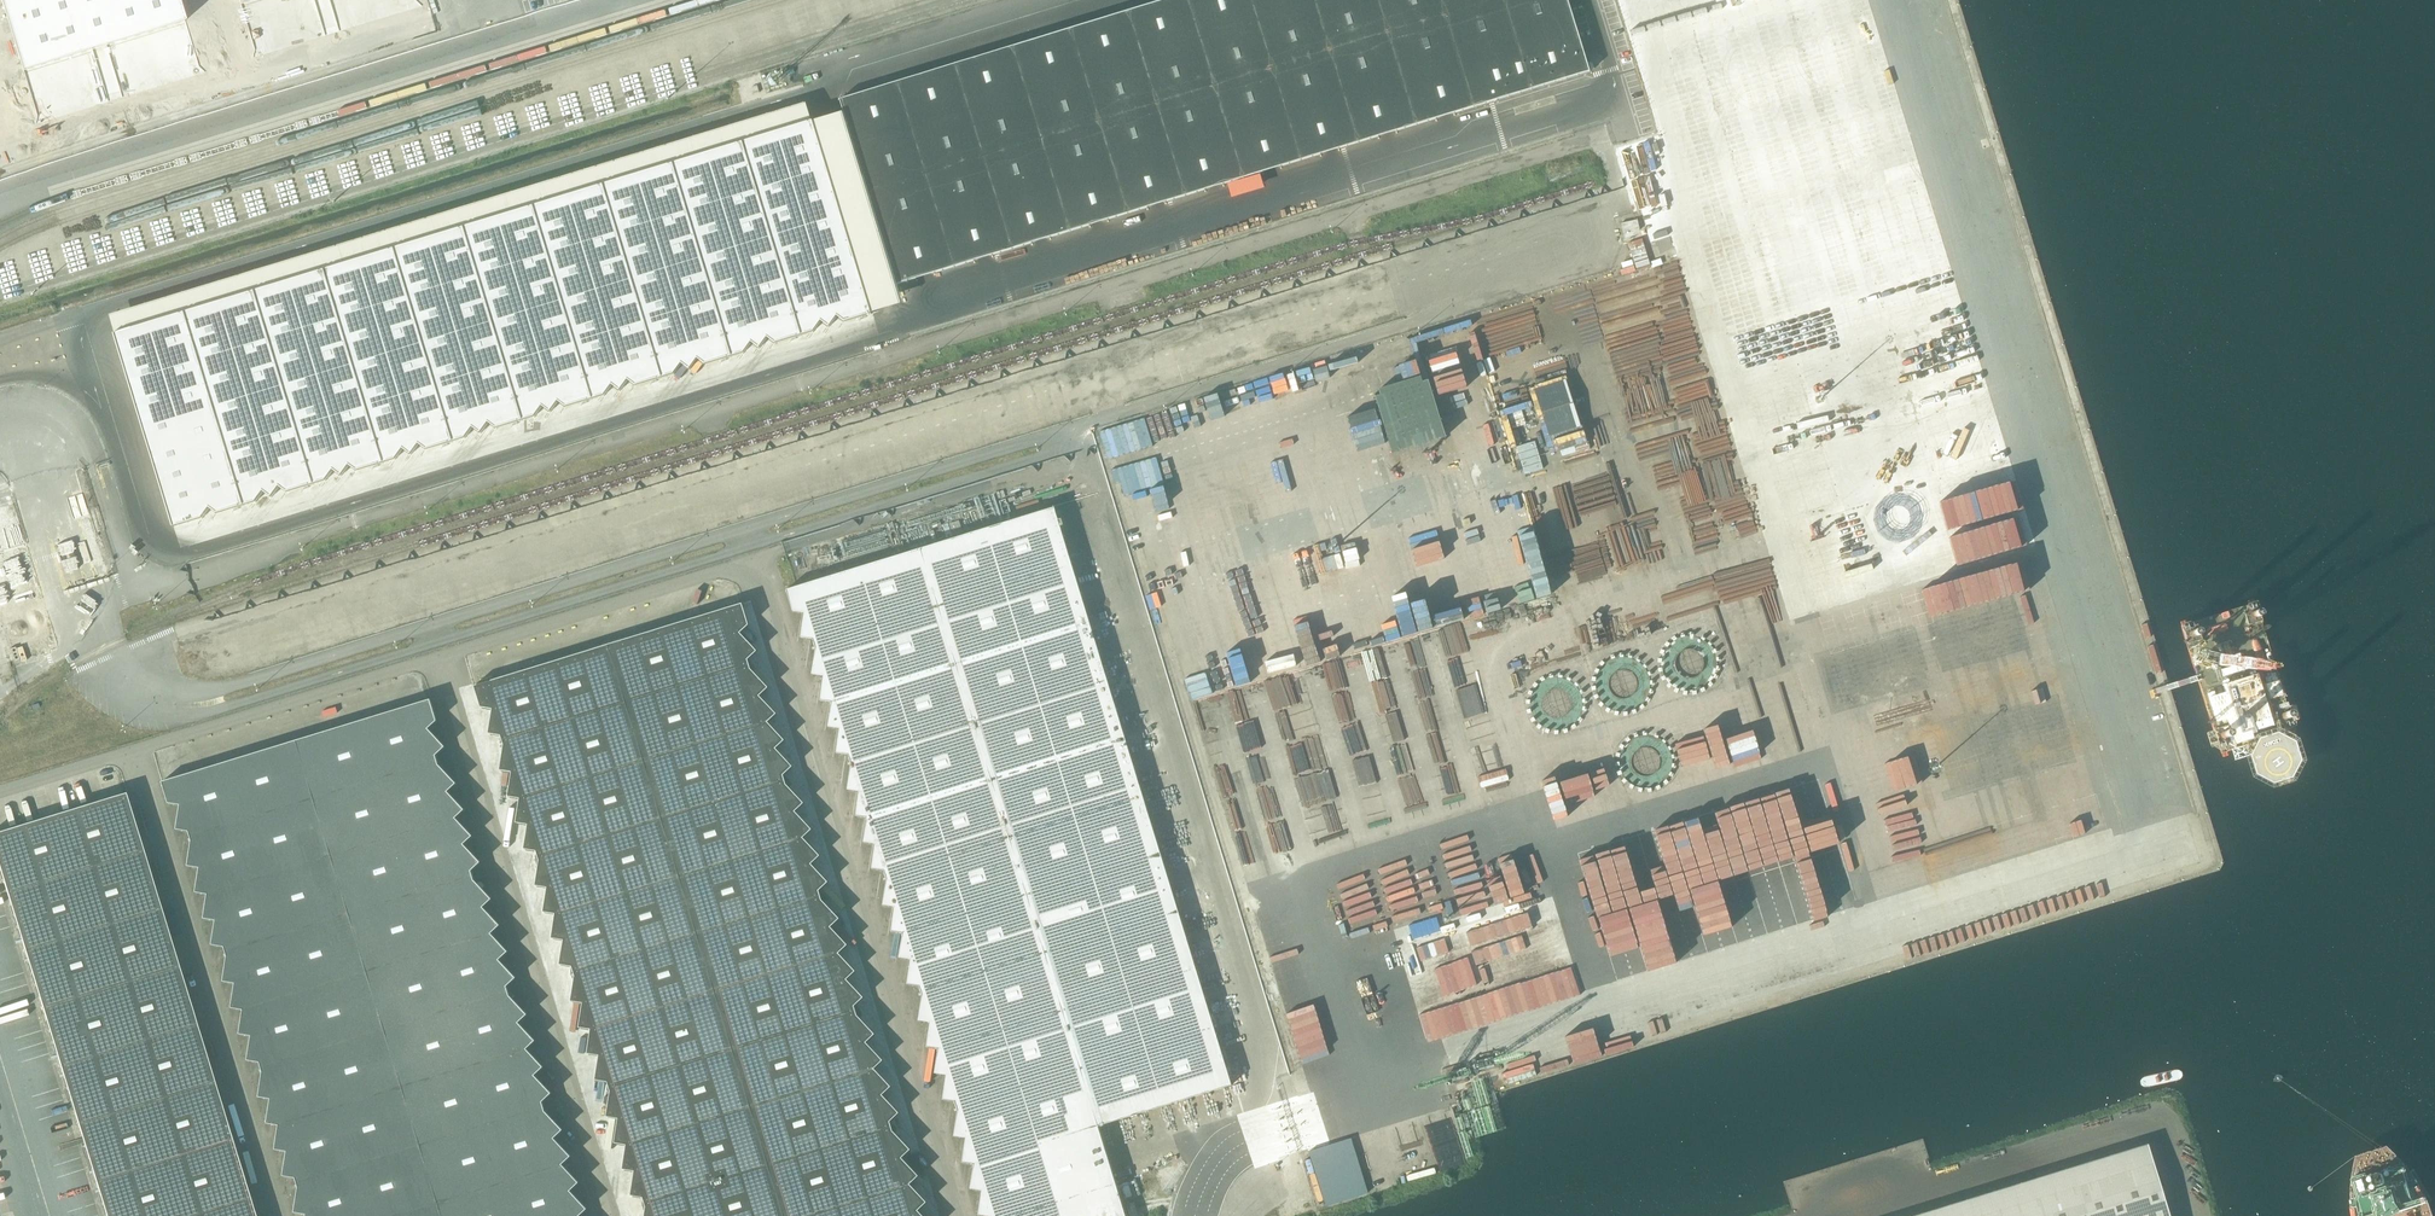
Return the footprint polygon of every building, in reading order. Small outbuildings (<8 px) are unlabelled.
[(23,71),(185,21),(178,0),(1,0),(23,71)] [(1588,71),(1589,72),(1589,71),(1589,70),(1567,0),(1163,0),(840,99),(839,99),(840,100),(896,283),(896,284),(897,284),(1588,71)] [(118,333),(115,334),(174,526),(202,517),(210,507),(218,513),(256,501),(264,491),(272,496),(280,486),(287,491),(326,480),(333,469),(341,475),(349,465),(357,470),(395,459),(403,448),(411,454),(419,443),(427,449),(465,437),(473,427),(481,433),(489,422),(496,428),(535,416),(542,406),(550,411),(558,401),(566,406),(604,395),(612,384),(620,390),(628,379),(636,385),(674,373),(682,363),(690,369),(697,358),(705,364),(744,352),(751,342),(759,348),(767,337),(775,343),(813,331),(821,321),(829,326),(837,316),(845,321),(871,313),(812,121),(810,121),(118,333)] [(1640,230),(1637,219),(1621,223),(1623,234),(1640,230)] [(1446,437),(1429,374),(1375,389),(1392,451),(1446,437)] [(1054,508),(1054,507),(1053,507),(928,546),(787,589),(786,589),(786,590),(787,590),(793,611),(805,613),(801,637),(813,639),(816,648),(816,649),(816,650),(812,674),(824,676),(820,700),(832,702),(828,726),(840,728),(836,752),(849,754),(851,763),(851,765),(847,789),(859,791),(855,815),(867,817),(863,842),(875,843),(872,868),(884,870),(886,879),(887,879),(886,880),(887,880),(883,904),(895,906),(891,931),(903,933),(899,957),(911,959),(907,983),(920,985),(922,994),(922,996),(918,1020),(930,1022),(926,1046),(938,1048),(934,1072),(946,1074),(943,1099),(955,1101),(957,1110),(958,1110),(957,1111),(958,1111),(954,1135),(966,1137),(962,1162),(974,1163),(970,1188),(982,1190),(978,1214),(991,1215),(1125,1215),(1098,1125),(1231,1084),(1231,1085),(1232,1084),(1231,1084),(1054,508)] [(103,528),(97,509),(94,508),(92,509),(91,511),(96,530),(99,531),(101,530),(103,528)] [(25,570),(20,554),(0,560),(0,607),(15,656),(48,646),(25,570)] [(474,685),(474,686),(475,686),(481,706),(480,706),(481,707),(492,708),(489,733),(501,735),(503,742),(503,744),(503,745),(500,770),(512,772),(508,796),(520,798),(516,822),(528,824),(524,848),(537,850),(539,857),(539,860),(535,885),(547,887),(543,911),(555,913),(551,938),(564,940),(559,964),(572,966),(574,973),(575,975),(575,976),(571,1000),(583,1002),(579,1027),(591,1029),(587,1053),(599,1055),(595,1079),(608,1081),(610,1088),(610,1090),(610,1092),(606,1116),(618,1118),(614,1142),(626,1144),(622,1169),(634,1170),(631,1195),(643,1197),(645,1204),(645,1206),(646,1206),(645,1207),(646,1207),(644,1215),(923,1215),(917,1210),(926,1201),(909,1183),(918,1175),(901,1157),(910,1149),(893,1131),(894,1131),(893,1130),(892,1128),(890,1121),(899,1112),(882,1094),(891,1086),(874,1068),(883,1060),(866,1042),(875,1034),(858,1016),(858,1015),(857,1015),(857,1014),(857,1012),(854,1005),(863,997),(846,979),(855,971),(838,953),(839,953),(847,944),(830,926),(839,918),(822,900),(822,899),(821,897),(818,890),(828,882),(811,863),(820,855),(803,837),(811,829),(795,811),(804,803),(786,784),(786,783),(785,781),(783,775),(792,766),(775,748),(784,740),(767,722),(776,714),(760,695),(768,687),(751,669),(750,666),(747,659),(757,651),(740,633),(749,624),(748,624),(742,604),(742,603),(741,603),(741,604),(689,619),(475,685),(474,685)] [(534,1075),(543,1066),(526,1048),(535,1040),(518,1022),(527,1014),(510,995),(507,986),(516,977),(499,959),(508,951),(491,933),(500,925),(483,907),(492,898),(474,880),(471,870),(480,862),(463,844),(472,836),(455,817),(464,809),(447,791),(456,783),(439,764),(436,755),(445,746),(428,728),(437,720),(437,719),(436,720),(430,700),(431,700),(430,699),(429,699),(163,781),(163,780),(162,781),(162,782),(163,782),(169,803),(180,804),(177,829),(189,831),(192,840),(188,865),(200,867),(196,892),(208,893),(204,918),(216,920),(212,944),(225,946),(227,956),(223,981),(235,983),(231,1007),(243,1009),(240,1033),(251,1035),(248,1059),(260,1062),(263,1071),(259,1096),(271,1098),(267,1122),(279,1124),(275,1149),(287,1151),(283,1175),(296,1177),(298,1187),(294,1212),(306,1213),(306,1215),(578,1215),(587,1208),(570,1190),(579,1182),(562,1164),(571,1156),(554,1138),(562,1129),(545,1111),(542,1101),(551,1093),(534,1075)] [(235,1150),(125,792),(0,831),(0,871),(106,1215),(255,1215),(235,1150)] [(1773,818),(1748,826),(1755,849),(1766,845),(1763,836),(1770,834),(1773,844),(1780,842),(1773,818)] [(1949,872),(1981,865),(1975,836),(1943,843),(1949,872)] [(1536,853),(1508,861),(1518,891),(1539,885),(1536,874),(1541,873),(1538,866),(1536,860),(1538,859),(1536,853)] [(1822,873),(1797,878),(1800,889),(1824,884),(1822,873)] [(1808,919),(1839,910),(1835,899),(1804,908),(1808,919)] [(1404,1012),(1399,1012),(1400,1032),(1409,1031),(1409,1039),(1416,1038),(1415,1029),(1405,1029),(1404,1012)] [(1323,1205),(1368,1193),(1353,1136),(1308,1149),(1323,1205)] [(2147,1144),(1912,1215),(2169,1215),(2147,1144)] [(1134,1202),(1127,1204),(1131,1215),(1138,1215),(1134,1202)]
